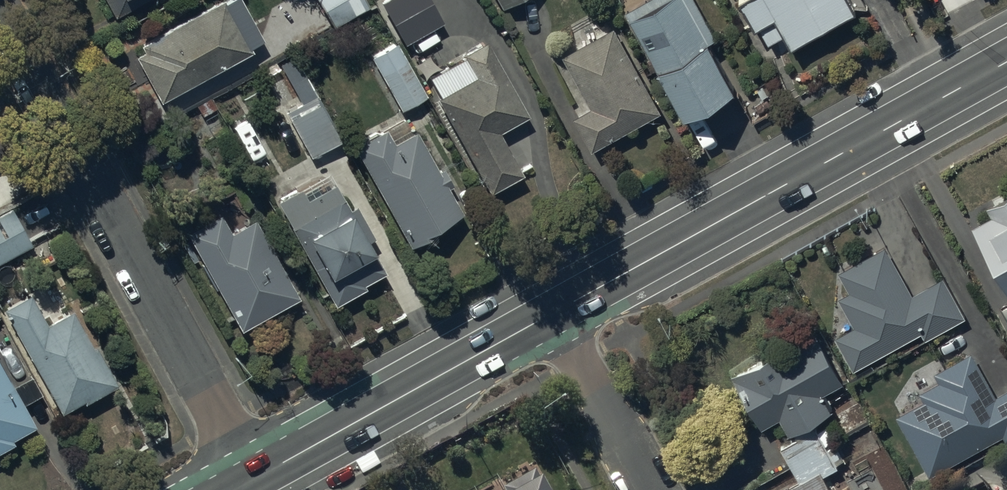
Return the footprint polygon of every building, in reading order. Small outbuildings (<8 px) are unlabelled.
[(133,49),(157,94),(188,77),(191,83),(204,76),(201,70),(249,45),(225,0),(209,0),(138,37),(142,44),(133,49)] [(333,24),(369,3),(367,0),(319,0),(333,24)] [(382,0),(403,37),(440,15),(431,0),(382,0)] [(625,6),(680,108),(732,80),(710,39),(717,35),(697,0),(635,0),(625,6)] [(755,24),(759,22),(770,41),(784,32),(791,44),(856,8),(852,0),(742,0),(755,24)] [(613,22),(561,50),(590,102),(573,111),(591,144),(660,106),(613,22)] [(395,39),(370,53),(398,105),(400,104),(404,111),(351,140),(405,240),(439,221),(436,217),(458,205),(445,182),(450,179),(440,162),(435,165),(417,131),(439,119),(395,39)] [(526,114),(486,40),(462,53),(465,58),(430,77),(439,93),(437,95),(488,189),(520,172),(497,130),(526,114)] [(298,96),(282,105),(310,156),(342,139),(294,52),(278,60),(298,96)] [(300,187),(276,201),(333,304),(364,287),(361,283),(384,270),(368,242),(374,238),(356,205),(349,209),(333,182),(306,197),(300,187)] [(988,204),(993,212),(972,224),(1006,285),(1006,194),(988,204)] [(0,207),(0,250),(27,236),(9,202),(0,207)] [(217,212),(183,231),(237,329),(297,296),(253,217),(228,231),(217,212)] [(959,312),(939,275),(906,292),(881,244),(835,268),(846,288),(840,291),(858,325),(840,335),(852,358),(920,322),(924,330),(959,312)] [(27,288),(1,303),(57,406),(80,394),(81,397),(116,378),(94,339),(90,341),(70,303),(65,306),(56,288),(50,291),(47,286),(31,295),(27,288)] [(837,377),(809,327),(731,371),(759,420),(774,412),(785,431),(830,406),(819,387),(837,377)] [(967,353),(935,370),(940,380),(922,389),(928,400),(898,416),(925,467),(1001,427),(1003,430),(1006,428),(1006,390),(991,398),(967,353)] [(9,432),(7,428),(30,415),(18,393),(7,373),(0,362),(0,437),(9,432)] [(778,445),(788,462),(822,443),(813,426),(778,445)] [(832,461),(822,443),(788,462),(798,480),(820,468),(832,461)] [(820,468),(798,480),(780,489),(832,489),(820,468)] [(533,475),(506,489),(507,489),(541,489),(533,475)]
